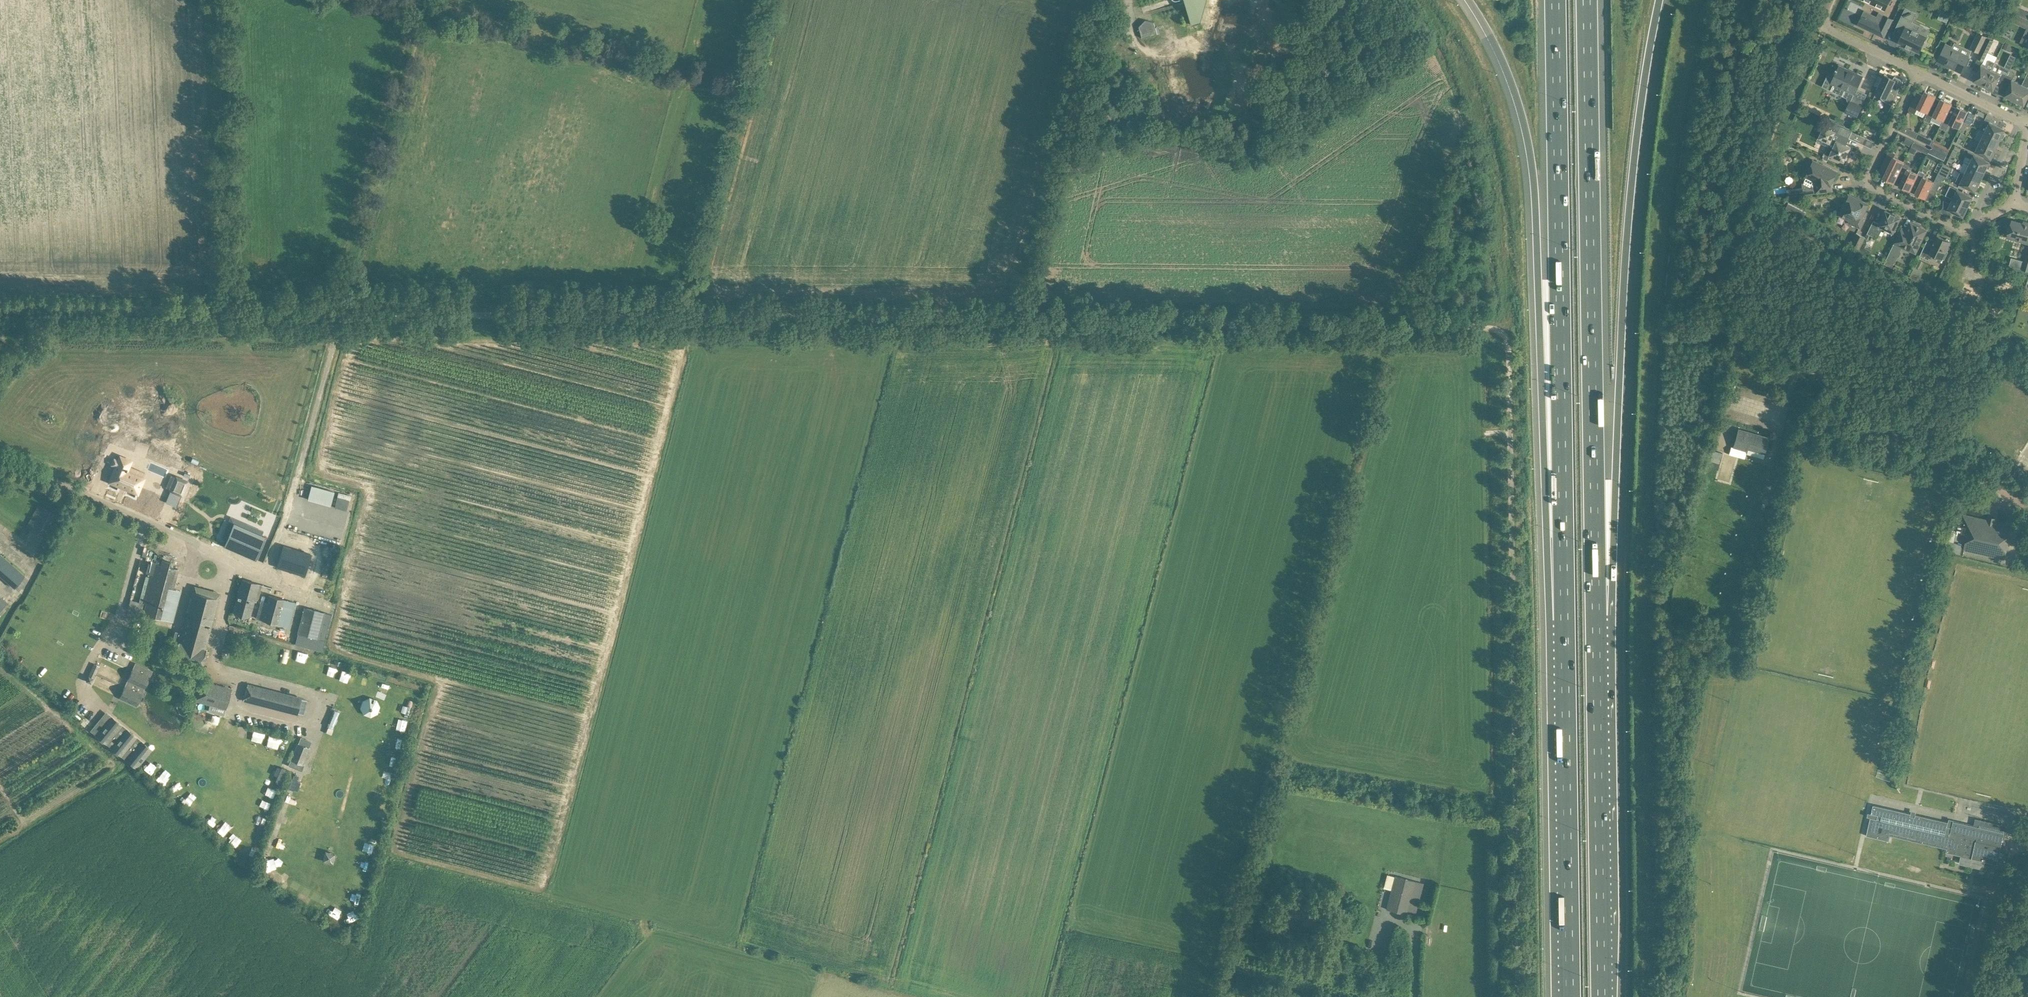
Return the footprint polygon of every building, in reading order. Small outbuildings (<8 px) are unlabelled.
[(1192,25),(1200,22),(1201,17),(1200,17),(1205,0),(1185,0),(1192,25)] [(1873,2),(1876,4),(1886,8),(1890,0),(1868,0),(1873,2)] [(1924,41),(1927,36),(1917,31),(1919,26),(1912,22),(1916,13),(1906,8),(1899,22),(1906,26),(1898,42),(1919,52),(1921,47),(1923,47),(1926,42),(1924,41)] [(2016,13),(2013,21),(2027,28),(2027,19),(2016,13)] [(1858,25),(1884,37),(1893,19),(1884,15),(1880,24),(1862,16),(1858,25)] [(1145,20),(1139,26),(1142,38),(1157,34),(1154,22),(1145,20)] [(1979,52),(1987,37),(1978,33),(1971,48),(1979,52)] [(1978,71),(1974,80),(1984,85),(1995,62),(1997,56),(1988,52),(1993,40),(1988,37),(1982,50),(1978,58),(1983,61),(1981,65),(1978,71)] [(2002,48),(2010,52),(2014,44),(2006,41),(2002,48)] [(1946,44),(1941,54),(1937,63),(1945,66),(1946,64),(1950,66),(1949,67),(1961,72),(1969,55),(1946,44)] [(2002,87),(2008,75),(2010,69),(1995,62),(1984,85),(1994,90),(1998,81),(2003,84),(2001,87),(2002,87)] [(1854,93),(1857,89),(1863,76),(1846,68),(1838,64),(1835,71),(1837,71),(1834,78),(1828,76),(1822,86),(1839,94),(1842,88),(1854,93)] [(2013,78),(2015,74),(2017,71),(2011,68),(2010,69),(2008,75),(2013,78)] [(1883,100),(1885,101),(1892,105),(1897,95),(1899,89),(1901,83),(1901,79),(1895,76),(1892,79),(1885,74),(1876,92),(1879,94),(1880,96),(1881,98),(1883,100)] [(2026,77),(2022,84),(2014,100),(2024,105),(2027,97),(2027,78),(2026,77)] [(2014,100),(2022,84),(2012,79),(2004,95),(2014,100)] [(1916,95),(1909,110),(1915,113),(1918,108),(1928,113),(1936,95),(1928,92),(1927,94),(1924,92),(1923,95),(1917,92),(1916,95)] [(1940,127),(1952,103),(1944,100),(1943,101),(1940,100),(1937,108),(1931,105),(1936,96),(1936,95),(1928,113),(1924,120),(1930,122),(1934,115),(1943,120),(1940,127)] [(1235,100),(1242,117),(1252,113),(1244,96),(1235,100)] [(1862,106),(1851,101),(1846,112),(1857,117),(1862,106)] [(1960,128),(1961,127),(1964,121),(1968,111),(1960,107),(1959,109),(1956,108),(1953,116),(1947,113),(1952,103),(1940,127),(1946,130),(1950,123),(1960,128)] [(1964,121),(1970,124),(1975,114),(1968,111),(1964,121)] [(2006,129),(1996,125),(1999,119),(1987,114),(1984,120),(1987,127),(1985,131),(2001,139),(2001,138),(2003,139),(2005,134),(2004,133),(2006,129)] [(1918,132),(1911,129),(1902,125),(1899,130),(1915,138),(1918,132)] [(1824,126),(1818,138),(1830,143),(1824,158),(1829,161),(1831,156),(1845,162),(1851,147),(1846,145),(1850,138),(1849,138),(1824,126)] [(1852,131),(1849,138),(1850,138),(1862,143),(1865,137),(1852,131)] [(1996,149),(2001,139),(1985,131),(1980,141),(1996,149)] [(1931,146),(1934,140),(1918,132),(1915,138),(1931,146)] [(1960,144),(1963,140),(1965,134),(1961,132),(1957,142),(1960,144)] [(1933,148),(1947,155),(1950,148),(1934,140),(1931,146),(1933,148)] [(1928,152),(1930,148),(1930,149),(1914,141),(1909,150),(1914,153),(1916,148),(1927,154),(1928,152)] [(1991,159),(1996,149),(1980,141),(1975,151),(1991,159)] [(1944,160),(1947,155),(1933,148),(1930,148),(1928,152),(1944,160)] [(1880,169),(1879,171),(1885,173),(1884,176),(1887,177),(1886,179),(1894,183),(1902,166),(1904,161),(1895,157),(1897,153),(1889,150),(1889,151),(1886,156),(1885,160),(1884,161),(1882,165),(1882,166),(1880,169)] [(1989,163),(1990,162),(1968,151),(1966,156),(1972,159),(1969,164),(1985,172),(1987,167),(1989,168),(1991,164),(1989,163)] [(1910,191),(1920,170),(1919,170),(1918,173),(1908,169),(1911,162),(1905,159),(1904,161),(1902,166),(1894,183),(1899,173),(1904,176),(1900,184),(1903,185),(1902,187),(1910,191)] [(1799,195),(1816,193),(1832,191),(1832,184),(1830,183),(1832,180),(1833,181),(1837,172),(1830,168),(1830,169),(1824,166),(1824,165),(1813,160),(1805,176),(1814,181),(1815,186),(1798,188),(1799,195)] [(1980,181),(1985,172),(1969,164),(1965,174),(1980,181)] [(1920,170),(1910,191),(1915,181),(1920,183),(1916,191),(1919,193),(1918,195),(1926,198),(1929,192),(1931,188),(1934,182),(1924,177),(1926,173),(1920,170)] [(1961,172),(1956,182),(1976,191),(1980,181),(1965,174),(1961,172)] [(1951,186),(1946,196),(1953,199),(1968,206),(1973,196),(1951,186)] [(1860,229),(1861,227),(1866,218),(1862,217),(1868,204),(1849,194),(1839,214),(1849,219),(1848,223),(1860,229)] [(1944,201),(1939,211),(1951,216),(1953,211),(1964,216),(1968,206),(1953,199),(1950,204),(1944,201)] [(1806,212),(1788,203),(1784,210),(1802,220),(1806,212)] [(1897,224),(1900,217),(1886,210),(1880,224),(1873,220),(1867,233),(1880,239),(1885,227),(1895,232),(1899,225),(1897,224)] [(2016,240),(2027,243),(2027,224),(2012,220),(2007,237),(2016,240)] [(1894,243),(1886,260),(1893,264),(1894,264),(1897,257),(1899,256),(1901,252),(1901,251),(1902,247),(1909,251),(1910,249),(1916,252),(1927,230),(1915,224),(1913,227),(1909,225),(1907,230),(1902,227),(1894,243)] [(1863,243),(1865,237),(1856,233),(1850,245),(1859,249),(1863,243)] [(1927,241),(1920,256),(1930,261),(1933,254),(1943,259),(1951,242),(1950,241),(1949,239),(1947,238),(1945,239),(1937,235),(1935,240),(1933,244),(1927,241)] [(1769,438),(1738,429),(1733,447),(1747,451),(1749,447),(1765,451),(1769,438)] [(124,477),(115,497),(125,502),(127,496),(135,500),(133,505),(143,509),(151,489),(134,482),(138,471),(127,467),(126,471),(121,469),(119,475),(124,477)] [(181,494),(182,494),(187,481),(174,476),(169,489),(170,489),(181,494)] [(311,485),(307,499),(331,505),(334,492),(311,485)] [(45,508),(33,529),(45,536),(57,515),(45,508)] [(1965,549),(2004,558),(2012,525),(1963,514),(1963,515),(1953,513),(1945,551),(1964,555),(1965,549)] [(235,524),(226,545),(240,552),(256,558),(265,537),(235,524)] [(284,545),(277,567),(304,575),(311,554),(284,545)] [(15,588),(25,576),(0,554),(0,575),(15,588)] [(154,562),(143,602),(147,603),(143,616),(164,621),(172,591),(178,568),(154,562)] [(243,579),(235,607),(251,611),(254,601),(256,601),(257,600),(256,599),(258,597),(258,595),(261,584),(243,579)] [(173,660),(201,668),(206,649),(205,649),(220,594),(219,594),(218,598),(201,594),(202,589),(194,587),(180,642),(178,641),(173,660)] [(288,627),(292,612),(295,602),(269,595),(262,620),(288,627)] [(298,632),(318,637),(324,613),(304,608),(298,632)] [(133,668),(127,680),(142,687),(147,675),(133,668)] [(195,700),(225,709),(231,688),(201,679),(195,700)] [(302,698),(248,683),(243,700),(297,715),(302,698)] [(125,686),(120,698),(134,704),(139,692),(125,686)] [(374,716),(380,701),(367,696),(361,710),(374,716)] [(96,725),(91,730),(107,743),(120,727),(110,719),(101,729),(96,725)] [(125,731),(112,747),(122,755),(135,739),(125,731)] [(253,732),(252,740),(262,741),(263,733),(253,732)] [(395,736),(394,750),(402,750),(402,737),(395,736)] [(140,743),(127,759),(137,768),(150,752),(140,743)] [(291,759),(303,764),(309,748),(297,743),(291,759)] [(279,783),(284,773),(271,767),(266,777),(279,783)] [(383,773),(382,781),(391,782),(392,774),(383,773)] [(263,794),(274,799),(277,790),(267,786),(263,794)] [(1870,819),(1867,835),(1889,840),(1890,835),(1893,836),(1910,840),(1914,840),(1947,848),(1946,851),(1946,852),(1997,864),(2003,839),(2005,839),(2008,826),(1975,818),(1974,825),(1953,821),(1952,827),(1947,826),(1948,822),(1916,814),(1915,817),(1910,816),(1911,813),(1877,805),(1873,805),(1873,807),(1871,813),(1878,815),(1877,819),(1877,820),(1870,819)] [(338,856),(330,847),(321,856),(329,864),(338,856)] [(1387,909),(1415,916),(1423,883),(1395,876),(1387,909)]
